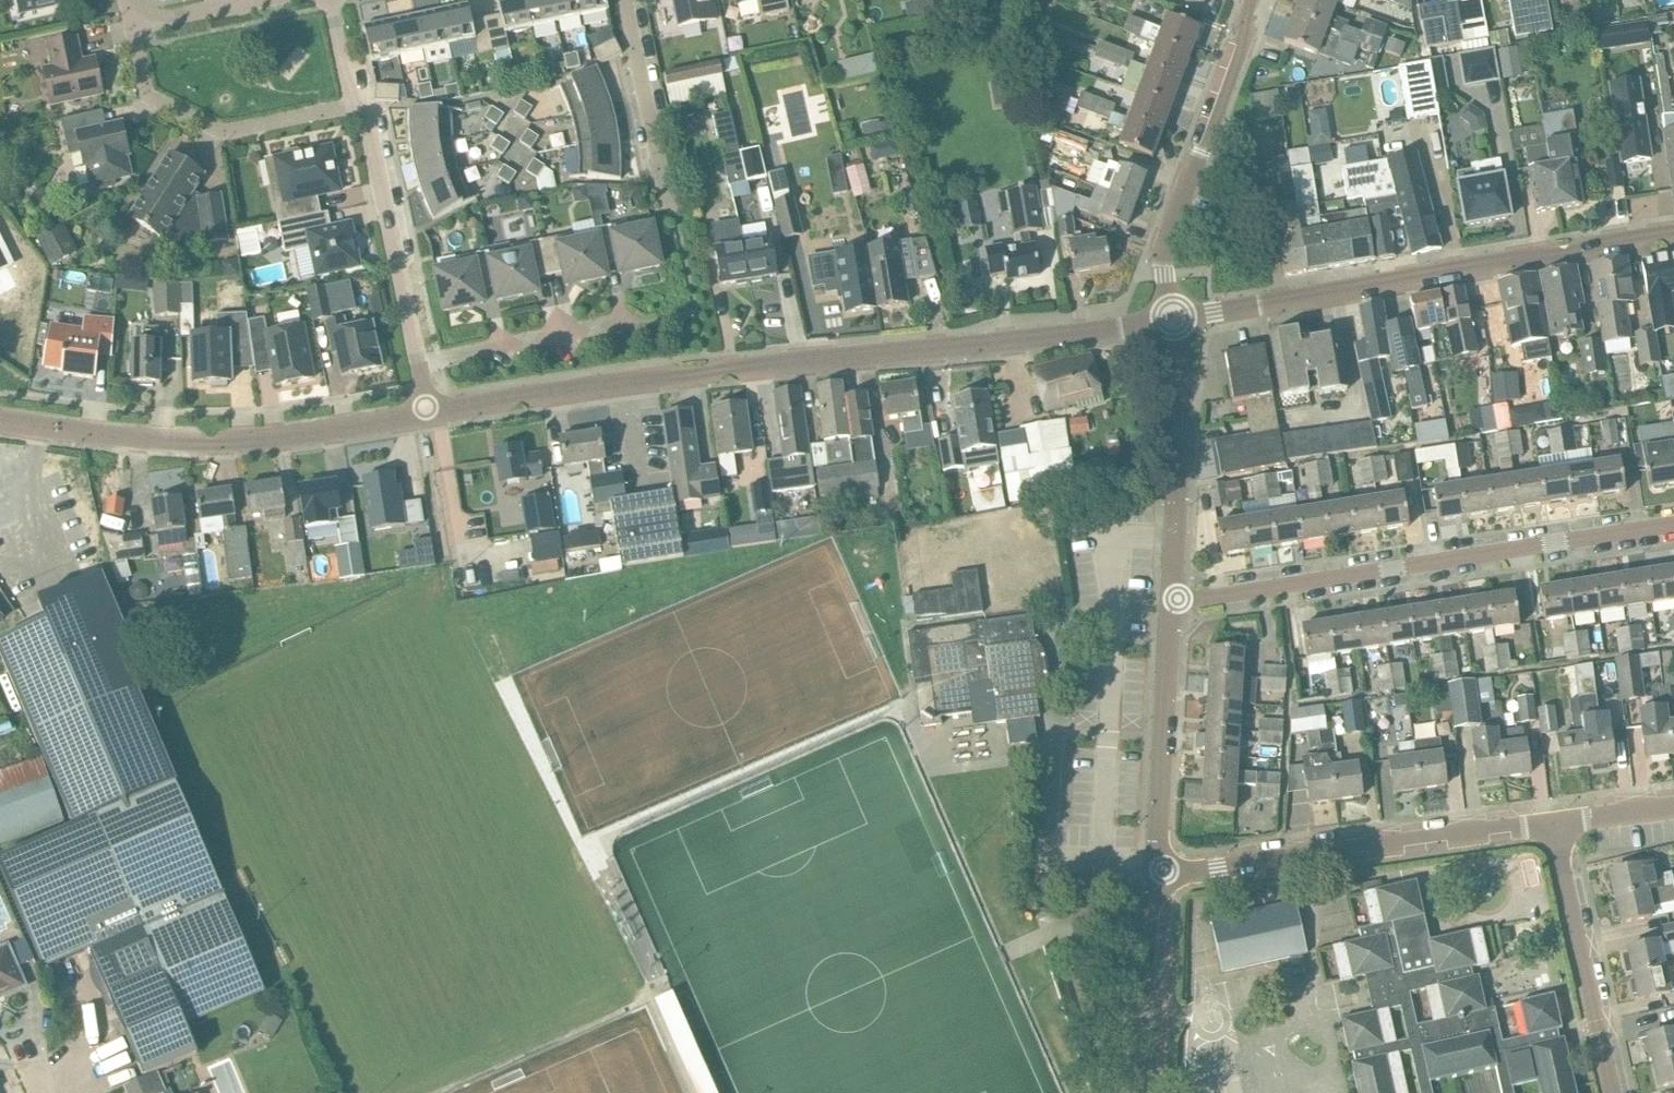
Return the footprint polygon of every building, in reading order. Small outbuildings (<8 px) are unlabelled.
[(20,12),(73,0),(17,0),(20,12)] [(512,62),(505,33),(530,28),(524,0),(497,0),(500,15),(486,19),(493,54),(496,65),(512,62)] [(530,28),(556,22),(551,0),(524,0),(530,28)] [(578,0),(551,0),(556,22),(582,17),(578,0)] [(582,17),(608,11),(606,0),(578,0),(582,17)] [(678,27),(716,19),(712,0),(672,0),(678,27)] [(788,11),(786,0),(735,0),(736,6),(757,1),(760,17),(788,11)] [(1330,0),(1300,0),(1294,15),(1342,33),(1345,25),(1347,25),(1349,21),(1331,15),(1335,2),(1330,0)] [(1411,10),(1409,0),(1392,0),(1392,1),(1389,0),(1384,0),(1411,10)] [(1554,30),(1548,0),(1508,0),(1517,38),(1554,30)] [(1459,25),(1454,2),(1440,5),(1442,18),(1421,22),(1426,48),(1462,41),(1462,42),(1464,42),(1461,25),(1459,25)] [(493,54),(486,19),(471,22),(467,4),(441,10),(449,46),(474,40),(477,57),(493,54)] [(415,16),(423,51),(449,46),(441,10),(415,16)] [(1200,27),(1167,15),(1162,28),(1146,22),(1141,35),(1157,41),(1190,53),(1200,27)] [(1342,33),(1294,15),(1285,39),(1317,51),(1319,46),(1352,58),(1356,47),(1357,47),(1362,32),(1362,31),(1361,33),(1346,27),(1347,25),(1345,25),(1342,33)] [(423,51),(415,16),(390,21),(397,57),(423,51)] [(1129,16),(1124,29),(1141,35),(1146,22),(1129,16)] [(1658,16),(1648,17),(1650,34),(1660,33),(1658,16)] [(1362,32),(1357,47),(1378,55),(1388,27),(1366,19),(1362,31),(1362,32)] [(1461,25),(1464,42),(1488,37),(1485,20),(1461,25)] [(397,57),(390,21),(363,27),(371,62),(397,57)] [(54,66),(45,68),(52,103),(102,92),(95,57),(81,60),(77,37),(49,43),(54,66)] [(1401,53),(1403,43),(1389,39),(1386,49),(1401,53)] [(601,64),(621,54),(614,40),(593,50),(601,64)] [(1190,53),(1157,41),(1148,67),(1181,79),(1190,53)] [(1095,56),(1112,62),(1115,54),(1117,48),(1100,42),(1095,56)] [(1504,79),(1522,76),(1518,47),(1499,50),(1504,79)] [(1115,54),(1112,62),(1129,68),(1122,87),(1138,93),(1171,105),(1181,79),(1148,67),(1131,61),(1134,54),(1117,48),(1115,54)] [(1493,48),(1457,55),(1463,88),(1499,81),(1493,48)] [(577,53),(564,56),(567,70),(580,67),(577,53)] [(840,79),(878,72),(874,54),(837,61),(840,79)] [(1438,113),(1428,59),(1429,62),(1399,67),(1408,118),(1438,113)] [(719,61),(664,72),(667,87),(722,76),(719,61)] [(556,78),(553,64),(539,66),(543,81),(556,78)] [(565,101),(570,115),(611,104),(604,85),(596,67),(559,86),(565,101)] [(1622,159),(1636,156),(1649,154),(1637,78),(1610,82),(1622,159)] [(430,83),(418,86),(420,100),(433,97),(430,83)] [(447,102),(460,99),(457,84),(444,87),(447,102)] [(399,102),(399,86),(376,85),(375,101),(399,102)] [(1062,125),(1060,117),(1056,93),(1042,88),(1046,119),(1062,125)] [(1250,121),(1283,116),(1279,90),(1246,94),(1250,121)] [(1099,98),(1082,92),(1079,99),(1079,100),(1076,106),(1090,111),(1093,113),(1099,98)] [(1115,104),(1113,112),(1162,130),(1171,105),(1138,93),(1133,107),(1117,101),(1115,104)] [(1110,119),(1108,125),(1125,131),(1120,143),(1153,155),(1162,130),(1113,112),(1115,104),(1099,98),(1093,113),(1110,119)] [(524,120),(532,108),(521,100),(513,113),(524,120)] [(611,104),(570,115),(574,130),(577,146),(619,141),(619,139),(616,122),(611,104)] [(1471,132),(1488,129),(1485,113),(1470,104),(1461,117),(1470,123),(1471,132)] [(410,146),(411,147),(452,141),(451,125),(451,109),(409,107),(409,127),(410,146)] [(504,115),(492,108),(485,118),(496,126),(504,115)] [(746,182),(739,152),(730,112),(712,116),(729,186),(746,182)] [(113,180),(131,176),(126,157),(128,156),(121,124),(93,130),(90,114),(61,121),(69,156),(82,153),(85,166),(87,166),(91,185),(95,184),(96,188),(99,190),(112,187),(114,184),(113,180)] [(1546,144),(1558,208),(1582,204),(1571,143),(1578,142),(1573,114),(1542,120),(1547,144),(1546,144)] [(1663,115),(1673,196),(1673,114),(1663,115)] [(531,150),(539,137),(527,130),(519,142),(531,150)] [(1056,133),(1048,150),(1075,161),(1082,144),(1056,133)] [(498,137),(491,147),(503,155),(510,144),(498,137)] [(900,154),(897,140),(882,143),(886,158),(900,154)] [(452,141),(411,147),(414,166),(418,182),(418,183),(459,172),(455,156),(452,141)] [(619,141),(577,146),(577,150),(578,162),(578,178),(620,180),(620,160),(619,141)] [(1558,208),(1546,144),(1526,148),(1529,167),(1528,167),(1536,212),(1558,208)] [(739,152),(746,182),(766,178),(759,147),(739,152)] [(278,223),(318,215),(314,197),(340,191),(331,148),(300,154),(297,150),(283,153),(282,158),(267,161),(280,222),(278,223)] [(1327,266),(1319,217),(1307,149),(1287,152),(1288,158),(1307,270),(1327,266)] [(1442,246),(1419,154),(1357,165),(1362,201),(1365,201),(1399,196),(1402,215),(1403,215),(1413,253),(1442,246)] [(205,244),(227,240),(220,197),(200,200),(191,194),(203,176),(170,155),(130,218),(163,239),(166,234),(177,241),(204,237),(205,244)] [(1307,270),(1288,158),(1267,162),(1272,188),(1274,188),(1277,206),(1273,206),(1284,274),(1307,270)] [(526,172),(537,179),(544,167),(533,160),(526,172)] [(1099,186),(1136,199),(1145,174),(1108,161),(1099,186)] [(863,165),(845,170),(853,197),(871,191),(863,165)] [(497,177),(509,185),(516,174),(505,166),(497,177)] [(1475,168),(1457,171),(1459,184),(1466,224),(1510,217),(1502,176),(1477,181),(1475,168)] [(459,172),(418,183),(425,202),(433,220),(471,201),(464,186),(460,175),(459,172)] [(794,196),(789,198),(785,182),(771,186),(775,201),(773,202),(784,240),(804,235),(794,196)] [(594,218),(610,214),(603,183),(587,187),(594,218)] [(1127,225),(1136,199),(1099,186),(1098,188),(1096,187),(1091,200),(1052,186),(1052,189),(1055,209),(1054,209),(1056,217),(1067,214),(1071,216),(1075,206),(1127,225)] [(1037,193),(1036,187),(1005,191),(1014,247),(1004,248),(1003,244),(985,247),(990,273),(1006,271),(1007,278),(1040,273),(1035,243),(1030,244),(1028,233),(1044,230),(1040,211),(1054,209),(1055,209),(1052,189),(1052,190),(1037,193)] [(1368,221),(1374,259),(1396,255),(1389,217),(1402,215),(1399,196),(1365,201),(1366,209),(1368,221)] [(918,211),(914,198),(907,200),(910,213),(918,211)] [(976,201),(956,205),(961,230),(981,226),(976,201)] [(1319,217),(1327,266),(1374,259),(1368,221),(1366,209),(1319,217)] [(1095,237),(1082,239),(1081,232),(1075,233),(1073,217),(1071,216),(1067,214),(1056,217),(1056,218),(1055,219),(1058,239),(1067,237),(1073,271),(1109,264),(1105,240),(1096,242),(1095,237)] [(318,215),(278,223),(285,254),(311,248),(317,275),(359,267),(350,225),(320,231),(317,216),(318,216),(318,215)] [(721,284),(735,281),(736,286),(748,284),(747,279),(748,279),(742,243),(737,220),(712,224),(716,249),(715,249),(721,284)] [(769,239),(767,240),(765,224),(740,229),(738,220),(737,220),(742,243),(748,279),(750,278),(751,283),(763,281),(762,276),(775,274),(769,239)] [(595,230),(606,277),(604,265),(618,262),(620,274),(660,266),(652,226),(628,231),(627,223),(595,230)] [(63,225),(36,239),(51,266),(77,252),(63,225)] [(242,258),(261,254),(256,230),(237,234),(242,258)] [(606,277),(595,230),(596,238),(575,242),(573,234),(542,241),(549,276),(564,273),(566,286),(606,277)] [(12,264),(0,239),(0,270),(12,264)] [(549,276),(542,241),(510,247),(512,256),(490,260),(489,252),(488,252),(498,300),(537,292),(535,280),(549,276)] [(866,247),(876,307),(907,302),(903,279),(916,276),(913,258),(900,260),(897,242),(866,247)] [(876,307),(866,247),(826,253),(829,272),(823,273),(826,291),(842,289),(846,312),(876,307)] [(498,300),(488,252),(457,259),(458,267),(435,272),(444,312),(483,303),(481,291),(495,288),(497,300),(498,300)] [(1642,263),(1652,323),(1673,319),(1669,293),(1673,292),(1673,257),(1666,258),(1665,256),(1655,258),(1656,260),(1642,263)] [(1627,257),(1592,263),(1605,341),(1630,337),(1624,302),(1634,300),(1627,257)] [(1539,272),(1551,335),(1580,330),(1573,290),(1578,289),(1574,265),(1539,272)] [(1551,353),(1542,308),(1535,273),(1499,280),(1512,345),(1520,343),(1523,359),(1524,363),(1552,358),(1551,353)] [(355,308),(349,282),(324,288),(324,286),(307,289),(313,320),(330,316),(330,313),(355,308)] [(156,316),(180,315),(178,284),(154,285),(156,316)] [(1449,335),(1454,361),(1478,356),(1463,287),(1440,292),(1449,335)] [(1449,335),(1440,292),(1410,297),(1417,331),(1430,329),(1434,345),(1431,345),(1435,365),(1454,361),(1449,335)] [(1391,358),(1386,326),(1382,304),(1361,308),(1367,341),(1355,344),(1362,378),(1371,422),(1389,419),(1378,361),(1390,358),(1391,358)] [(251,342),(248,321),(246,313),(216,315),(217,335),(192,336),(194,383),(212,382),(212,387),(227,386),(227,381),(231,381),(229,343),(251,342)] [(111,357),(113,320),(85,318),(84,333),(53,327),(45,368),(64,371),(64,375),(94,379),(97,356),(111,357)] [(248,321),(251,342),(253,354),(270,351),(276,385),(313,378),(303,326),(267,333),(264,318),(248,321)] [(343,320),(327,324),(333,354),(338,353),(342,375),(381,367),(379,361),(383,357),(381,347),(376,346),(372,324),(345,330),(343,320)] [(1410,321),(1386,326),(1391,358),(1390,358),(1393,371),(1404,369),(1411,409),(1427,406),(1419,367),(1410,321)] [(167,367),(168,332),(159,332),(159,328),(143,328),(143,342),(132,342),(132,363),(129,363),(129,376),(132,376),(132,384),(139,384),(139,387),(153,387),(153,384),(161,384),(161,367),(167,367)] [(1298,328),(1270,333),(1282,396),(1309,391),(1309,389),(1319,387),(1320,393),(1348,388),(1338,334),(1310,339),(1309,332),(1299,334),(1298,328)] [(1659,363),(1655,334),(1654,329),(1634,332),(1640,366),(1659,363)] [(1601,340),(1577,344),(1583,377),(1606,373),(1601,340)] [(1263,344),(1224,351),(1234,403),(1249,400),(1252,420),(1276,415),(1263,344)] [(1040,411),(1102,402),(1095,356),(1033,365),(1040,411)] [(1667,397),(1673,395),(1673,373),(1662,376),(1667,397)] [(830,466),(853,463),(843,397),(844,397),(842,383),(818,386),(826,440),(830,466)] [(884,418),(901,416),(904,434),(922,431),(915,383),(879,388),(884,418)] [(784,458),(767,461),(772,493),(814,487),(812,470),(800,388),(774,392),(784,458)] [(943,470),(963,467),(998,461),(987,391),(952,397),(958,436),(938,439),(943,470)] [(843,397),(853,463),(854,463),(854,464),(816,470),(820,496),(832,495),(834,505),(880,498),(864,394),(844,397),(843,397)] [(1497,431),(1511,428),(1511,427),(1508,410),(1507,403),(1492,406),(1497,431)] [(746,404),(713,409),(722,476),(736,474),(733,452),(752,450),(746,404)] [(1497,431),(1492,406),(1478,408),(1482,433),(1497,431)] [(1528,424),(1525,407),(1508,410),(1511,427),(1528,424)] [(716,465),(698,467),(690,410),(665,414),(679,505),(720,499),(716,465)] [(1251,437),(1215,444),(1221,476),(1285,464),(1284,461),(1280,435),(1276,415),(1252,420),(1248,421),(1251,437)] [(1021,438),(998,442),(1008,503),(1078,492),(1071,448),(1069,449),(1064,419),(1020,427),(1021,438)] [(1615,419),(1599,422),(1603,446),(1619,443),(1615,419)] [(1370,422),(1358,424),(1361,450),(1377,448),(1375,439),(1372,428),(1370,422)] [(1358,424),(1345,426),(1349,452),(1361,450),(1358,424)] [(1345,426),(1332,427),(1336,454),(1349,452),(1345,426)] [(1415,428),(1418,445),(1431,443),(1428,426),(1415,428)] [(1332,427),(1319,429),(1323,456),(1336,454),(1332,427)] [(1560,429),(1564,452),(1577,450),(1572,427),(1560,429)] [(1319,429),(1307,431),(1310,458),(1323,456),(1319,429)] [(1564,452),(1560,429),(1547,431),(1551,455),(1564,452)] [(578,435),(577,432),(574,430),(565,431),(562,435),(563,437),(561,438),(566,466),(588,463),(596,515),(602,514),(603,521),(615,519),(622,565),(685,555),(674,490),(627,498),(623,472),(606,475),(604,461),(605,460),(601,431),(578,435)] [(1307,431),(1294,433),(1298,459),(1310,458),(1307,431)] [(1507,433),(1511,456),(1523,454),(1519,431),(1507,433)] [(1294,433),(1280,435),(1284,461),(1298,459),(1294,433)] [(1502,478),(1487,480),(1492,512),(1519,508),(1514,476),(1513,476),(1510,456),(1511,456),(1507,433),(1495,435),(1502,478)] [(1651,487),(1654,490),(1663,489),(1665,484),(1673,483),(1673,439),(1633,446),(1637,469),(1645,467),(1648,487),(1651,487)] [(1459,469),(1468,467),(1470,467),(1467,443),(1455,445),(1459,469)] [(527,478),(544,475),(540,453),(522,456),(520,444),(495,449),(501,485),(527,481),(527,478)] [(1461,484),(1459,469),(1455,445),(1442,447),(1446,471),(1447,471),(1450,486),(1434,488),(1439,520),(1466,516),(1461,484)] [(1408,453),(1393,455),(1397,482),(1412,480),(1408,453)] [(1370,458),(1374,482),(1387,480),(1383,457),(1370,458)] [(1374,482),(1370,458),(1358,460),(1361,484),(1374,482)] [(1620,459),(1593,463),(1598,495),(1625,491),(1620,459)] [(1317,463),(1320,487),(1333,485),(1329,461),(1317,463)] [(1320,487),(1317,463),(1305,465),(1308,488),(1320,487)] [(1593,463),(1566,468),(1572,499),(1598,495),(1593,463)] [(1566,468),(1540,472),(1545,504),(1572,499),(1566,468)] [(394,472),(365,477),(370,511),(386,509),(389,526),(405,524),(405,523),(425,520),(422,499),(404,502),(401,483),(396,484),(394,472)] [(1540,472),(1514,476),(1519,508),(1545,504),(1540,472)] [(1265,476),(1269,500),(1280,498),(1277,474),(1265,476)] [(1269,500),(1265,476),(1251,478),(1255,502),(1269,500)] [(1228,502),(1242,500),(1239,480),(1225,482),(1228,502)] [(1461,484),(1466,516),(1492,512),(1487,480),(1461,484)] [(249,513),(264,511),(265,520),(285,517),(283,508),(286,508),(282,481),(245,487),(249,513)] [(300,487),(305,513),(302,514),(305,528),(339,522),(336,508),(341,507),(337,481),(300,487)] [(769,483),(750,485),(754,513),(773,510),(769,483)] [(1227,506),(1223,483),(1211,485),(1215,508),(1227,506)] [(246,527),(235,529),(233,515),(235,514),(232,489),(197,494),(201,519),(203,534),(194,535),(196,549),(206,547),(204,535),(222,532),(224,542),(223,543),(231,591),(251,588),(249,578),(252,577),(246,540),(247,540),(246,527)] [(1403,493),(1376,498),(1381,529),(1408,525),(1403,493)] [(527,533),(529,533),(555,528),(549,494),(521,499),(527,533)] [(153,501),(161,557),(196,552),(194,540),(186,541),(180,497),(153,501)] [(123,516),(125,500),(111,498),(109,515),(123,516)] [(1376,498),(1350,502),(1355,534),(1381,529),(1376,498)] [(1350,502),(1323,506),(1328,538),(1355,534),(1350,502)] [(1323,506),(1297,510),(1302,542),(1328,538),(1323,506)] [(1297,510),(1271,514),(1276,546),(1302,542),(1297,510)] [(1271,514),(1245,518),(1249,550),(1276,546),(1271,514)] [(1249,550),(1245,518),(1217,523),(1222,554),(1249,550)] [(301,519),(283,522),(286,544),(288,544),(291,567),(307,565),(301,519)] [(466,542),(488,536),(483,519),(462,525),(466,542)] [(818,519),(792,522),(794,539),(820,536),(820,535),(818,519)] [(774,525),(759,527),(761,541),(776,539),(774,525)] [(571,536),(561,537),(562,550),(601,546),(599,532),(587,534),(586,530),(570,532),(571,536)] [(109,559),(111,563),(145,558),(140,533),(118,536),(118,534),(101,533),(109,559)] [(727,537),(685,545),(687,557),(729,549),(727,537)] [(432,539),(414,541),(418,568),(436,565),(432,539)] [(361,543),(335,547),(339,579),(365,576),(361,543)] [(1673,601),(1673,574),(1673,568),(1647,572),(1652,605),(1673,601)] [(916,621),(983,612),(977,570),(950,574),(952,588),(913,594),(916,621)] [(1647,572),(1620,577),(1625,609),(1652,605),(1647,572)] [(74,828),(176,784),(133,681),(145,676),(101,574),(38,601),(47,621),(0,641),(0,654),(74,828)] [(1620,577),(1594,581),(1599,613),(1625,609),(1620,577)] [(1594,581),(1568,585),(1573,617),(1599,613),(1594,581)] [(1573,617),(1568,585),(1540,589),(1545,622),(1573,617)] [(1487,598),(1492,630),(1520,626),(1515,593),(1487,598)] [(1492,630),(1487,598),(1461,602),(1466,634),(1485,631),(1487,648),(1482,649),(1486,672),(1499,670),(1495,645),(1494,645),(1492,630)] [(1450,637),(1466,634),(1461,602),(1435,606),(1440,638),(1442,656),(1446,678),(1458,677),(1455,653),(1452,654),(1450,637)] [(1413,642),(1440,638),(1435,606),(1408,610),(1413,642)] [(1408,610),(1382,614),(1387,646),(1413,642),(1408,610)] [(1382,614),(1356,618),(1361,650),(1387,646),(1382,614)] [(941,724),(940,716),(972,711),(969,686),(990,683),(992,701),(994,700),(997,723),(1006,722),(1009,745),(1036,741),(1033,718),(1039,717),(1036,695),(1042,695),(1031,615),(907,632),(920,727),(941,724)] [(1356,618),(1329,622),(1334,655),(1361,650),(1356,618)] [(1334,655),(1329,622),(1302,626),(1307,659),(1334,655)] [(1628,627),(1632,652),(1644,650),(1640,626),(1628,627)] [(1632,652),(1628,627),(1615,629),(1618,654),(1632,652)] [(1575,633),(1579,657),(1600,654),(1597,636),(1587,637),(1586,631),(1575,633)] [(1579,657),(1575,633),(1562,635),(1566,659),(1579,657)] [(1495,645),(1499,670),(1511,668),(1507,643),(1495,645)] [(1210,647),(1209,675),(1241,676),(1243,649),(1210,647)] [(1261,677),(1285,679),(1286,655),(1262,654),(1261,677)] [(1433,680),(1446,678),(1442,656),(1430,657),(1433,680)] [(1615,660),(1615,662),(1619,687),(1621,702),(1645,699),(1638,656),(1615,660)] [(1671,754),(1673,754),(1673,708),(1672,708),(1669,686),(1673,685),(1670,659),(1659,660),(1663,686),(1662,686),(1671,754)] [(1589,663),(1573,665),(1574,678),(1591,676),(1589,663)] [(1390,665),(1394,689),(1406,687),(1402,664),(1390,665)] [(1394,689),(1390,665),(1378,667),(1381,691),(1394,689)] [(1337,671),(1341,695),(1352,694),(1349,670),(1337,671)] [(1341,695),(1337,671),(1324,673),(1327,697),(1341,695)] [(1209,675),(1208,701),(1240,703),(1241,676),(1209,675)] [(1285,679),(1261,677),(1260,692),(1284,693),(1285,679)] [(1475,680),(1447,684),(1454,729),(1482,725),(1475,680)] [(1667,759),(1666,755),(1671,754),(1662,686),(1651,687),(1654,709),(1639,711),(1646,758),(1651,757),(1652,761),(1667,759)] [(1445,688),(1432,691),(1437,714),(1449,712),(1445,688)] [(1534,695),(1516,698),(1520,724),(1537,722),(1534,695)] [(1578,710),(1580,722),(1586,766),(1593,765),(1593,770),(1607,768),(1606,763),(1612,763),(1605,714),(1595,715),(1593,696),(1577,699),(1578,710)] [(1573,735),(1556,738),(1561,770),(1586,766),(1580,722),(1578,710),(1577,699),(1568,700),(1573,735)] [(1360,700),(1341,702),(1345,735),(1364,732),(1360,700)] [(1208,701),(1206,728),(1239,730),(1240,703),(1208,701)] [(1334,743),(1320,745),(1318,733),(1325,732),(1326,732),(1322,706),(1292,710),(1290,735),(1307,733),(1309,750),(1318,749),(1318,754),(1302,756),(1309,803),(1334,800),(1328,753),(1335,752),(1334,743)] [(1553,706),(1537,708),(1541,734),(1557,732),(1555,723),(1553,706)] [(1504,730),(1501,708),(1493,709),(1496,729),(1503,777),(1529,773),(1525,742),(1523,742),(1521,728),(1504,730)] [(1259,731),(1282,732),(1282,720),(1259,719),(1259,731)] [(1237,758),(1239,730),(1206,728),(1205,756),(1237,758)] [(1497,782),(1497,778),(1503,777),(1496,729),(1470,733),(1476,781),(1485,780),(1486,783),(1497,782)] [(1282,732),(1259,731),(1258,745),(1281,746),(1282,732)] [(1320,745),(1334,743),(1332,731),(1326,732),(1325,732),(1318,733),(1320,745)] [(1412,742),(1418,789),(1444,785),(1437,738),(1412,742)] [(1418,789),(1412,742),(1411,742),(1412,743),(1398,745),(1400,759),(1388,760),(1392,792),(1418,789)] [(1340,767),(1338,752),(1335,752),(1328,753),(1334,800),(1360,796),(1356,764),(1340,767)] [(1031,755),(1032,763),(1040,762),(1039,754),(1031,755)] [(42,756),(0,771),(0,844),(65,821),(42,756)] [(1280,774),(1237,772),(1237,758),(1205,756),(1204,783),(1236,785),(1236,784),(1255,785),(1255,786),(1279,787),(1280,774)] [(1236,785),(1204,783),(1202,809),(1235,811),(1236,785)] [(185,805),(176,784),(74,828),(0,859),(0,866),(44,968),(88,949),(143,1078),(198,1055),(184,1025),(265,991),(185,805)] [(1279,787),(1255,786),(1255,798),(1278,800),(1279,787)] [(1673,885),(1673,883),(1672,872),(1661,874),(1658,861),(1610,872),(1616,898),(1673,885)] [(1415,881),(1362,893),(1370,928),(1358,931),(1360,940),(1332,946),(1340,981),(1365,975),(1374,1012),(1340,1019),(1347,1054),(1351,1053),(1354,1062),(1350,1063),(1356,1092),(1575,1092),(1563,1038),(1558,1039),(1556,1030),(1561,1029),(1553,994),(1519,1002),(1526,1036),(1502,1042),(1494,1007),(1485,1009),(1478,976),(1473,977),(1470,967),(1487,964),(1479,929),(1429,940),(1415,881)] [(1652,916),(1673,911),(1673,885),(1616,898),(1617,902),(1612,903),(1615,918),(1620,917),(1621,922),(1652,916)] [(1305,952),(1294,902),(1211,921),(1222,971),(1305,952)] [(1673,965),(1673,923),(1660,927),(1663,940),(1627,948),(1628,952),(1622,954),(1626,973),(1632,971),(1633,974),(1673,965)] [(1503,943),(1512,941),(1510,929),(1500,930),(1503,943)] [(24,985),(7,947),(0,950),(0,995),(24,985)] [(1633,974),(1634,978),(1630,979),(1633,995),(1637,994),(1639,999),(1670,992),(1667,978),(1673,976),(1673,965),(1633,974)] [(655,1000),(695,1092),(717,1092),(672,992),(655,1000)] [(1673,1057),(1673,1030),(1647,1036),(1652,1062),(1673,1057)] [(1673,1084),(1673,1057),(1652,1062),(1658,1088),(1673,1084)] [(123,1087),(126,1092),(163,1092),(165,1092),(157,1073),(123,1087)]
